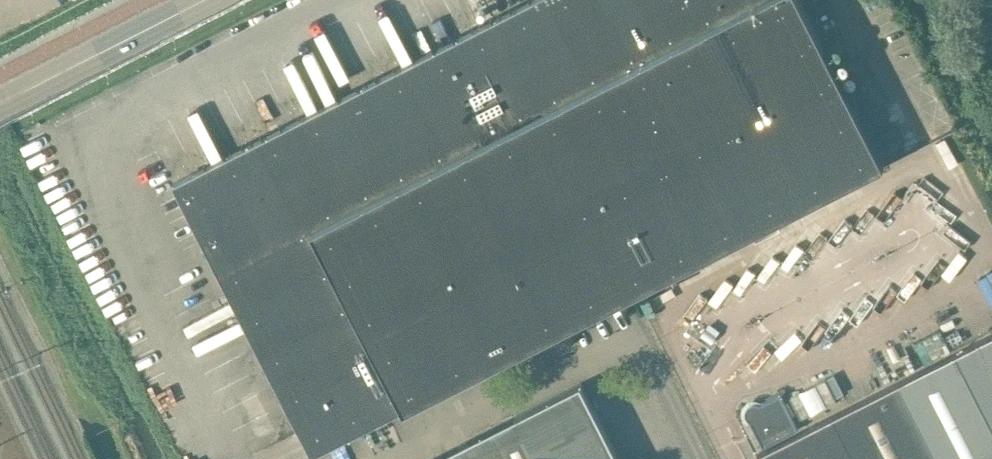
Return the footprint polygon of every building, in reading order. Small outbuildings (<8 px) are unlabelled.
[(173,183),(312,456),(633,292),(884,164),(801,0),(531,0),(173,183)] [(758,453),(761,458),(991,458),(991,334),(758,453)] [(559,340),(493,373),(499,384),(456,406),(472,438),(478,449),(457,458),(620,458),(559,340)] [(798,429),(780,394),(760,404),(758,403),(756,403),(754,403),(752,403),(750,404),(749,405),(748,406),(747,407),(746,409),(746,410),(745,412),(745,414),(746,416),(747,418),(748,419),(750,420),(763,446),(798,429)]
